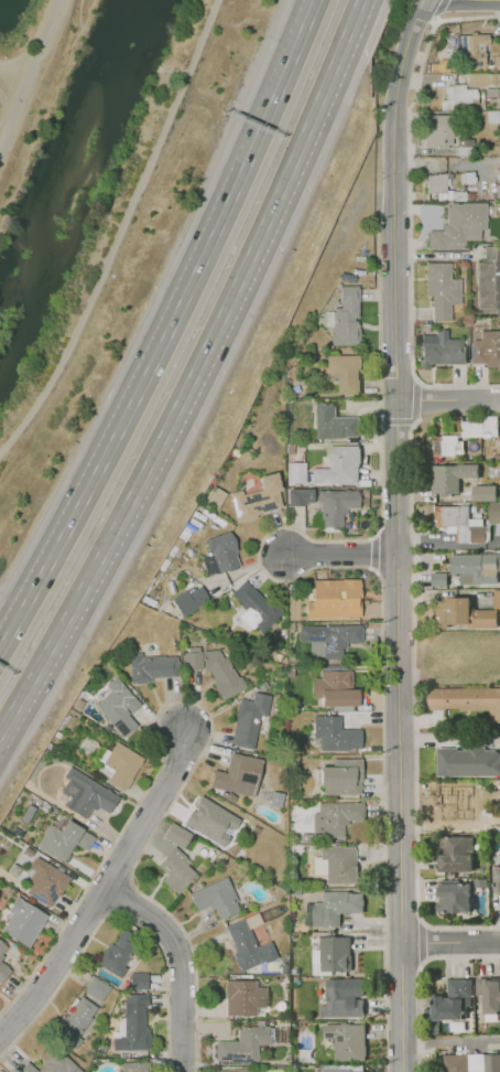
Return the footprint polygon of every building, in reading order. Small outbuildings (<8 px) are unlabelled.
[(488,33),(456,35),(457,53),(467,53),(468,65),(486,65),(485,44),(489,44),(488,33)] [(499,73),(466,73),(466,85),(499,86),(499,73)] [(441,109),(441,99),(446,99),(446,84),(465,84),(465,88),(478,88),(478,108),(441,109)] [(425,148),(424,114),(455,114),(455,147),(425,148)] [(427,192),(427,173),(446,173),(446,192),(427,192)] [(428,248),(428,231),(442,229),(442,224),(447,224),(447,202),(486,202),(486,229),(480,229),(480,239),(465,239),(465,247),(428,248)] [(499,308),(499,245),(483,245),(483,262),(478,262),(478,308),(499,308)] [(426,262),(449,262),(449,278),(460,278),(460,303),(452,303),(452,321),(432,321),(432,296),(426,296),(426,278),(426,262)] [(341,287),(361,286),(361,301),(359,302),(359,317),(356,319),(355,321),(357,321),(358,324),(360,329),(360,337),(358,344),(356,345),(331,346),(331,333),(335,333),(335,308),(341,308),(341,287)] [(472,363),(488,363),(488,367),(499,367),(499,329),(479,329),(479,340),(472,340),(472,363)] [(422,367),(431,367),(431,362),(467,363),(467,345),(464,345),(464,339),(447,339),(447,330),(436,330),(436,335),(423,334),(422,364),(422,367)] [(327,356),(359,356),(361,393),(340,395),(339,382),(327,380),(327,356)] [(317,401),(338,401),(338,416),(361,416),(361,437),(345,437),(345,439),(317,439),(317,401)] [(498,437),(463,437),(461,437),(463,415),(498,415),(498,437)] [(434,455),(434,437),(461,437),(463,437),(463,455),(434,455)] [(313,470),(330,470),(329,447),(360,447),(360,465),(359,468),(359,483),(313,483),(313,470)] [(289,464),(298,464),(298,484),(290,484),(289,464)] [(431,464),(478,464),(478,478),(458,478),(458,492),(431,492),(431,464)] [(229,493),(242,490),(243,495),(261,491),(258,478),(276,473),(281,490),(278,491),(282,507),(257,514),(258,517),(237,523),(229,493)] [(471,484),(496,484),(496,501),(471,501),(471,484)] [(306,506),(289,506),(289,489),(314,489),(314,503),(306,503),(306,506)] [(318,491),(359,490),(359,508),(347,508),(347,515),(343,515),(343,526),(322,526),(322,504),(318,503),(318,491)] [(488,524),(499,524),(499,502),(487,502),(488,524)] [(435,505),(469,505),(469,517),(490,517),(490,543),(455,543),(455,527),(435,527),(435,505)] [(205,539),(230,529),(239,550),(235,553),(239,565),(220,572),(208,573),(204,559),(213,556),(211,551),(209,551),(205,539)] [(453,554),(499,553),(499,582),(459,582),(459,573),(453,573),(453,554)] [(445,585),(445,572),(430,573),(430,585),(445,585)] [(314,580),(363,580),(363,618),(306,618),(307,602),(314,602),(314,580)] [(246,581),(271,607),(274,603),(284,613),(261,635),(253,628),(259,622),(232,594),(246,581)] [(208,601),(198,583),(170,597),(180,615),(208,601)] [(436,597),(471,598),(471,605),(498,605),(498,626),(436,626),(436,597)] [(363,624),(363,642),(347,642),(347,648),(343,648),(343,660),(324,660),(324,657),(312,657),(311,641),(324,641),(324,625),(363,624)] [(184,652),(219,651),(224,658),(226,656),(239,678),(241,676),(247,686),(236,693),(233,687),(221,695),(214,683),(215,683),(215,680),(216,679),(209,669),(204,671),(204,668),(185,669),(184,652)] [(130,653),(141,653),(143,657),(165,656),(166,657),(178,657),(178,676),(152,678),(152,682),(131,683),(130,653)] [(322,673),(351,672),(351,689),(359,689),(359,707),(322,707),(322,699),(314,699),(313,678),(322,677),(322,673)] [(96,706),(112,692),(107,685),(116,677),(140,705),(128,716),(138,726),(124,737),(96,706)] [(428,687),(499,687),(499,721),(489,721),(489,709),(428,709),(428,687)] [(230,746),(240,699),(253,701),(256,694),(271,697),(267,717),(260,716),(253,750),(230,746)] [(314,716),(343,716),(343,729),(362,729),(362,749),(352,749),(350,751),(349,750),(348,751),(320,751),(320,739),(314,739),(314,716)] [(104,763),(117,742),(145,760),(126,792),(109,782),(116,771),(104,763)] [(436,746),(499,746),(499,774),(436,774),(436,746)] [(214,770),(228,772),(232,754),(261,760),(253,796),(210,787),(214,770)] [(320,767),(333,767),(333,759),(363,759),(363,782),(361,783),(361,795),(320,795),(320,767)] [(69,768),(119,797),(109,813),(98,806),(96,811),(91,808),(86,818),(63,805),(72,792),(64,787),(68,780),(64,776),(69,768)] [(441,783),(472,783),(472,821),(441,821),(441,783)] [(183,824),(199,795),(217,806),(233,817),(216,846),(183,824)] [(318,803),(365,801),(365,821),(349,821),(349,825),(345,825),(345,837),(325,838),(324,815),(318,815),(318,803)] [(36,845),(50,824),(61,830),(67,819),(84,830),(83,832),(95,838),(87,850),(75,843),(64,861),(36,845)] [(172,822),(192,834),(183,849),(163,837),(172,822)] [(441,836),(471,836),(471,870),(442,870),(441,836)] [(328,885),(327,859),(322,859),(320,846),(357,845),(358,883),(328,885)] [(164,880),(169,875),(157,865),(175,846),(187,858),(184,862),(196,873),(177,893),(164,880)] [(25,892),(44,862),(70,880),(59,898),(57,896),(48,908),(25,892)] [(191,894),(227,878),(238,902),(236,903),(239,912),(217,920),(210,905),(196,912),(191,894)] [(438,881),(471,881),(471,911),(438,911),(438,881)] [(313,893),(322,893),(322,892),(349,891),(350,892),(363,892),(365,914),(341,914),(343,928),(306,929),(305,903),(313,903),(313,893)] [(17,898),(47,916),(28,948),(0,932),(11,914),(8,911),(17,898)] [(226,928),(243,920),(258,947),(270,942),(276,957),(265,964),(263,962),(242,972),(226,928)] [(98,963),(109,944),(112,944),(122,926),(140,936),(119,975),(98,963)] [(320,937),(350,937),(350,972),(320,972),(320,937)] [(10,947),(0,940),(0,961),(10,947)] [(11,971),(0,961),(0,985),(11,971)] [(129,973),(150,973),(150,988),(148,988),(148,990),(130,990),(129,973)] [(93,976),(110,987),(100,1003),(84,990),(93,976)] [(432,1019),(432,997),(447,997),(447,978),(472,978),(472,1019),(432,1019)] [(476,978),(499,978),(499,1014),(485,1014),(485,995),(476,995),(476,978)] [(226,980),(257,980),(257,988),(268,987),(268,1008),(256,1008),(256,1016),(227,1017),(226,980)] [(322,1018),(363,1017),(363,1000),(349,999),(348,994),(345,994),(345,984),(327,985),(327,999),(325,999),(324,1006),(320,1006),(322,1018)] [(124,995),(144,995),(143,1027),(146,1027),(146,1029),(149,1029),(149,1050),(113,1049),(113,1032),(118,1032),(118,1017),(124,1017),(124,995)] [(80,996),(97,1008),(76,1038),(79,1040),(74,1049),(50,1031),(62,1014),(65,1017),(80,996)] [(324,1026),(366,1026),(367,1061),(336,1062),(335,1040),(324,1040),(324,1026)] [(216,1041),(216,1063),(258,1063),(258,1047),(270,1047),(270,1027),(239,1027),(239,1041),(216,1041)] [(442,1053),(499,1052),(499,1071),(442,1071),(442,1053)] [(77,1066),(72,1071),(17,1071),(28,1061),(37,1071),(43,1065),(42,1059),(53,1057),(55,1062),(57,1062),(63,1054),(77,1066)] [(146,1061),(147,1071),(121,1071),(120,1062),(146,1061)]
